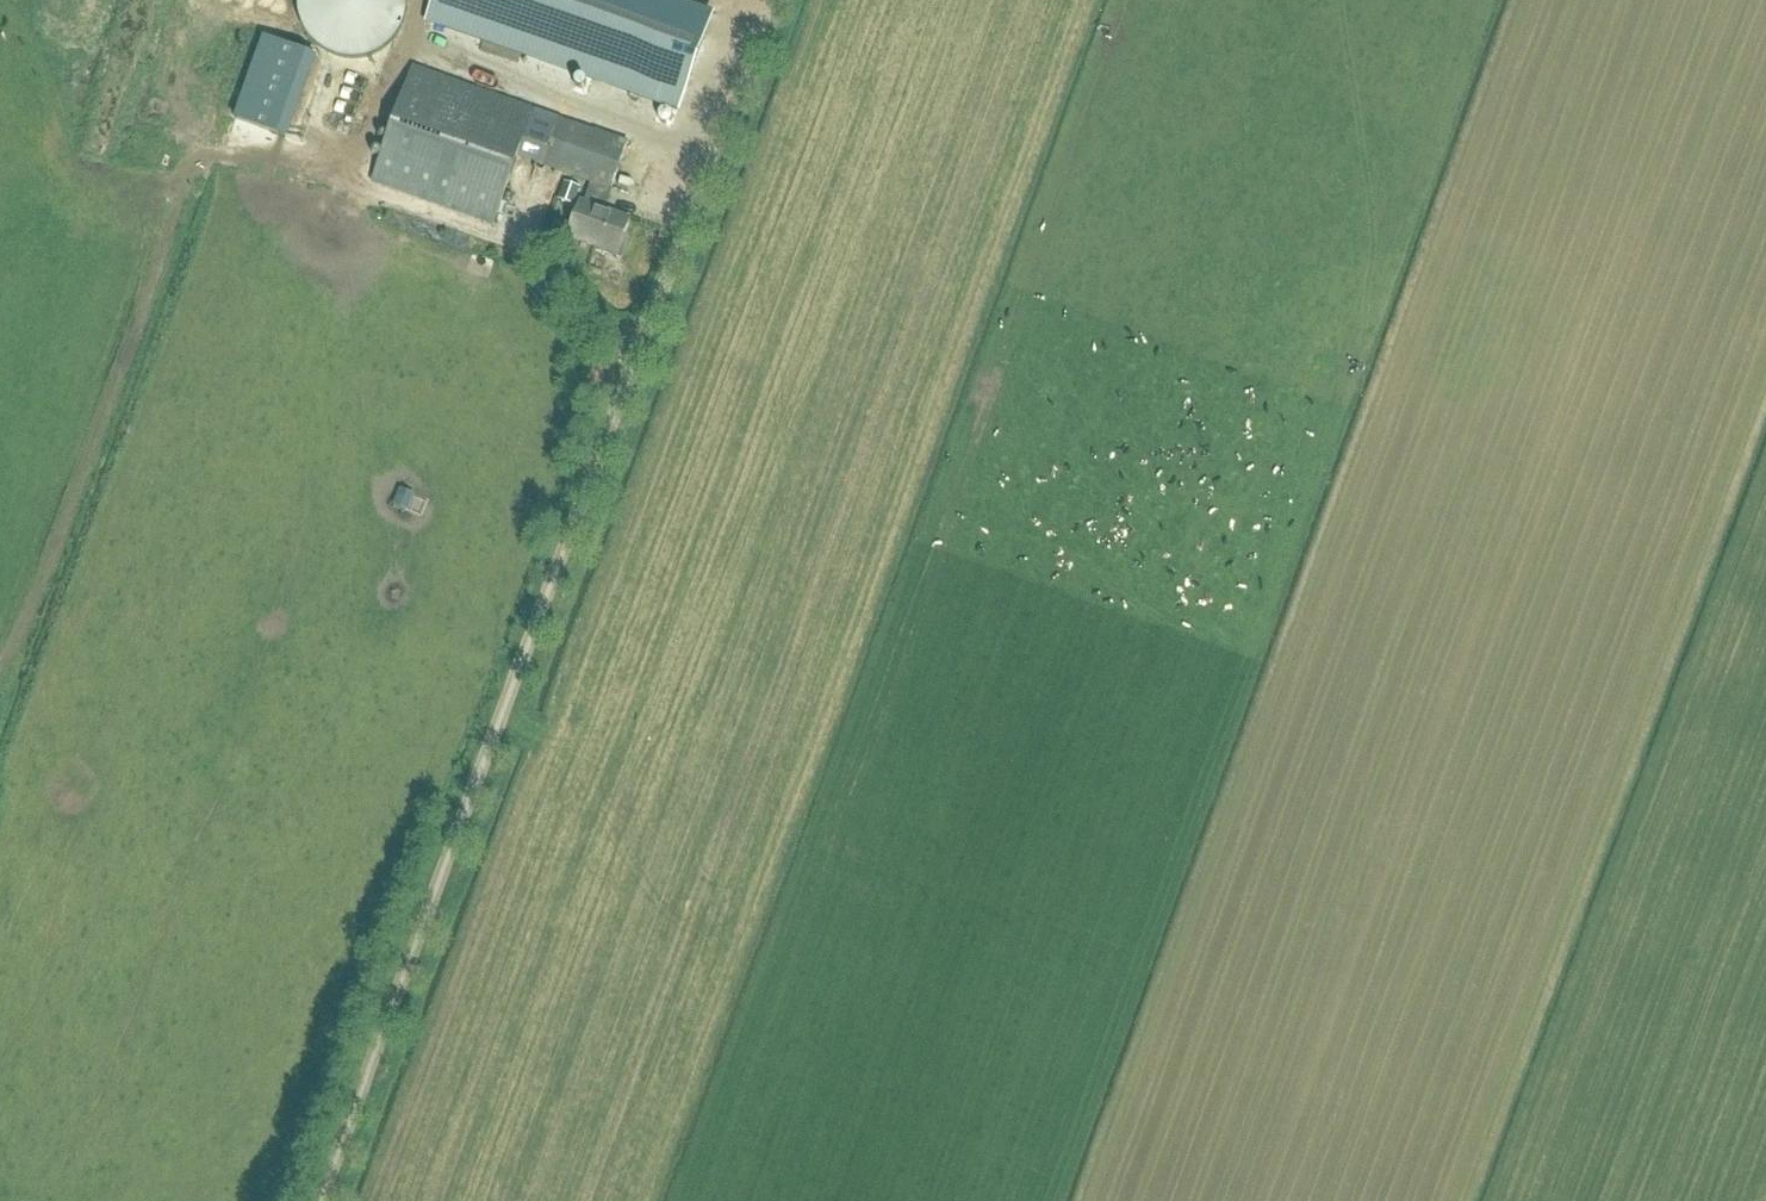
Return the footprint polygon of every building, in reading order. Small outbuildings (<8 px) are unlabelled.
[(299,9),(300,18),(303,26),(307,35),(313,42),(320,48),(328,53),(336,57),(345,57),(354,56),(363,53),(371,48),(378,42),(385,35),(389,27),(393,19),(395,10),(395,1),(395,0),(299,0),(299,9)] [(429,22),(680,110),(713,16),(667,0),(437,0),(429,22)] [(265,39),(236,121),(279,136),(308,54),(265,39)] [(629,240),(625,239),(631,221),(605,211),(612,191),(644,203),(661,155),(614,139),(595,132),(563,121),(534,111),(535,110),(414,67),(373,182),(494,225),(518,157),(593,184),(585,204),(580,203),(568,238),(604,250),(603,253),(622,260),(629,240)] [(565,183),(559,201),(575,207),(581,189),(565,183)]
